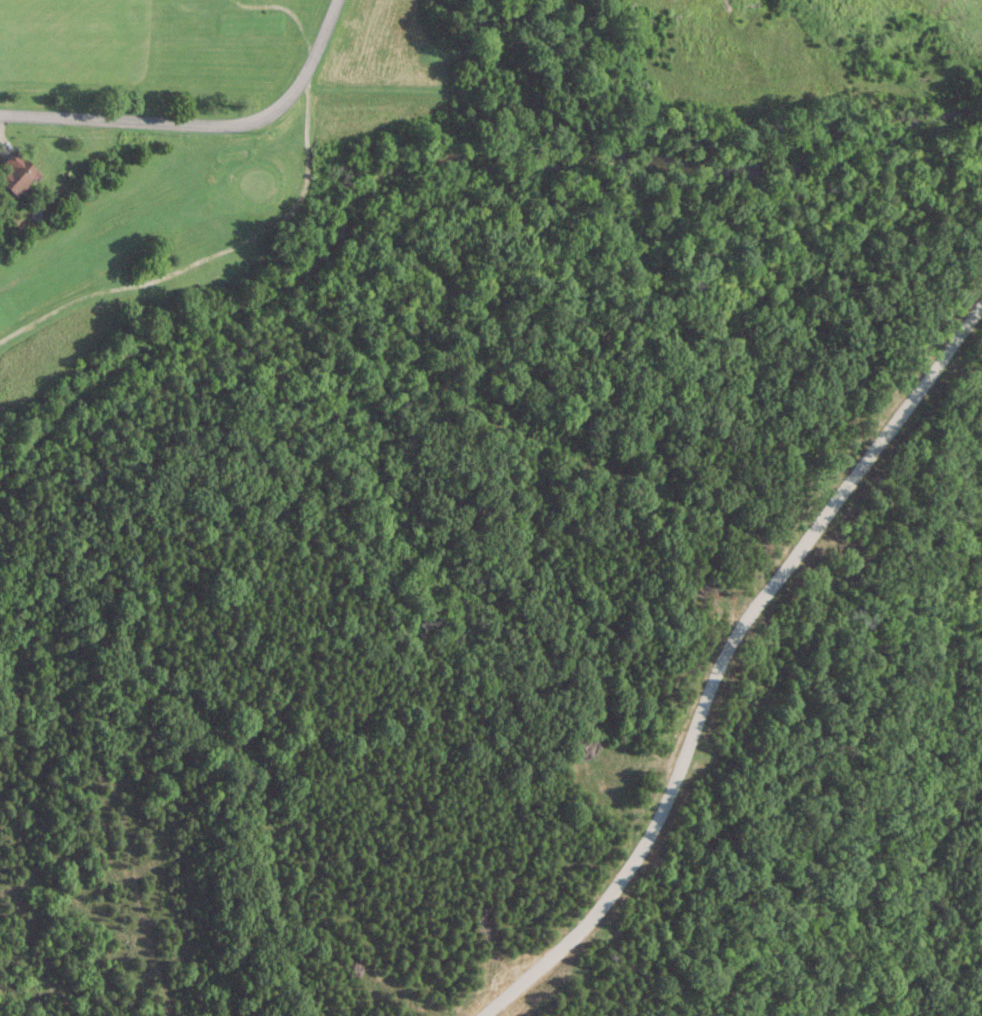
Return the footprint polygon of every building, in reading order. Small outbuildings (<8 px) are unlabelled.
[(0,173),(0,183),(12,195),(36,171),(13,148),(1,160),(7,166),(0,173)]
